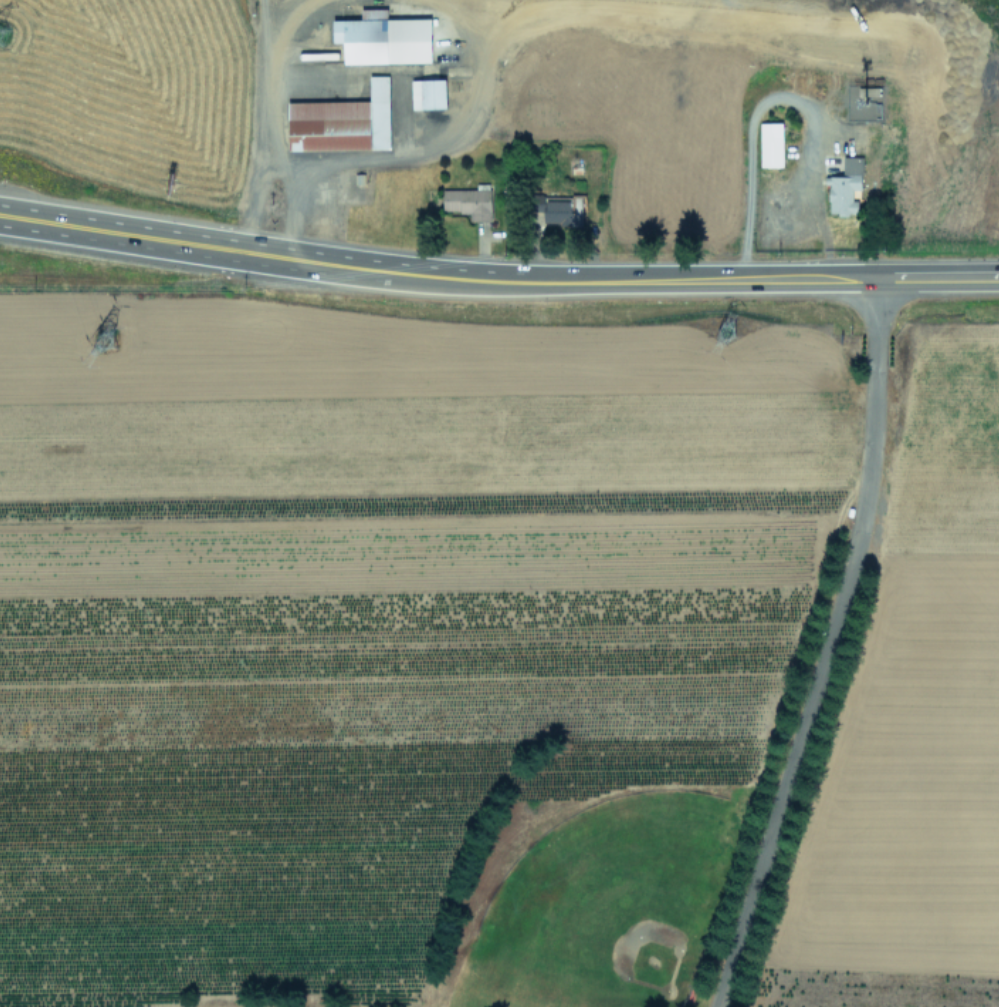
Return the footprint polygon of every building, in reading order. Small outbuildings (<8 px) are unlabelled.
[(343,63),(430,62),(429,18),(386,19),(386,8),(360,9),(360,19),(332,19),(332,42),(343,42),(343,63)] [(388,75),(369,76),(369,100),(287,102),(288,150),(389,148),(388,75)] [(445,78),(410,80),(412,109),(445,108),(445,78)] [(760,166),(781,166),(780,122),(759,122),(760,166)] [(842,176),(828,175),(827,213),(857,214),(857,200),(852,200),(852,190),(861,190),(861,157),(842,156),(842,176)] [(442,189),(442,212),(469,211),(469,220),(490,219),(489,183),(475,184),(476,189),(442,189)] [(580,197),(544,197),(544,224),(581,224),(580,197)]
